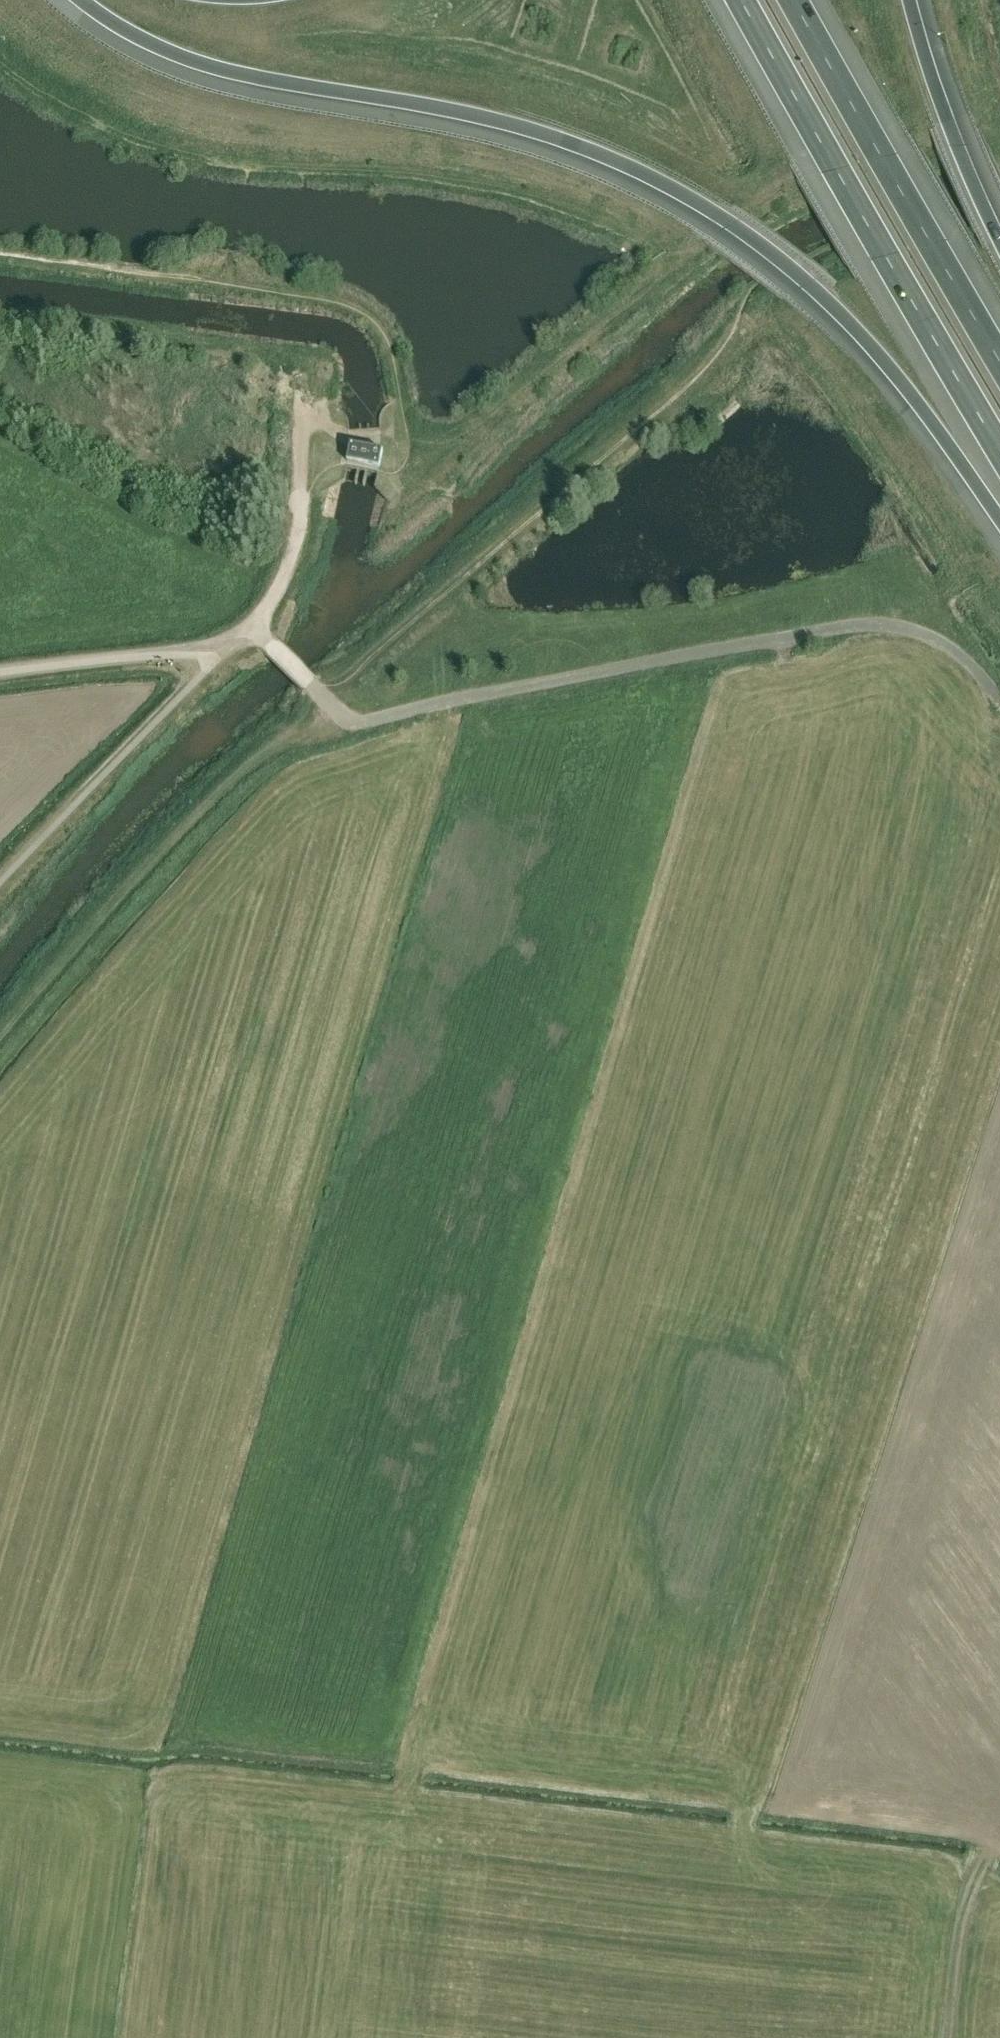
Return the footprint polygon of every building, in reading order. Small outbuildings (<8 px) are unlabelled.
[(351,444),(349,453),(348,461),(379,467),(380,467),(382,458),(384,450),(382,450),(351,444)]
